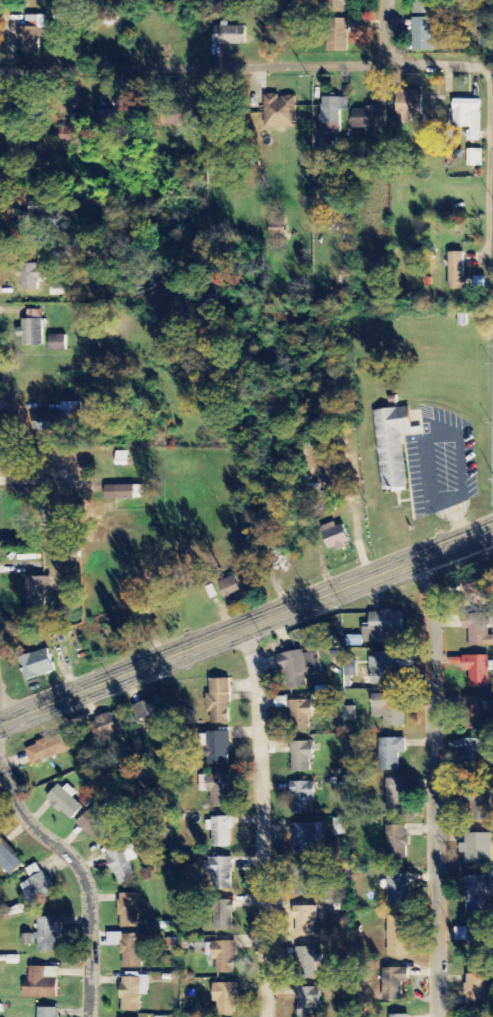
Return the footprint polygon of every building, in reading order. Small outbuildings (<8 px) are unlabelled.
[(346,0),(325,0),(325,15),(347,14),(346,0)] [(433,0),(415,0),(415,15),(433,16),(433,0)] [(20,28),(22,62),(39,61),(38,38),(45,38),(45,29),(39,30),(39,17),(26,17),(26,28),(20,28)] [(329,54),(350,53),(349,20),(328,21),(329,54)] [(435,20),(414,20),(414,52),(434,52),(435,20)] [(246,27),(214,28),(214,46),(246,46),(246,27)] [(422,119),(423,91),(398,91),(397,118),(422,119)] [(265,96),(265,130),(297,129),(296,97),(279,98),(279,95),(265,96)] [(326,135),(341,135),(340,112),(348,112),(348,99),(320,100),(321,125),(325,125),(326,135)] [(480,143),(480,101),(454,101),(453,129),(468,129),(468,142),(480,143)] [(387,129),(386,109),(353,110),(354,130),(387,129)] [(483,168),(483,151),(467,151),(467,168),(483,168)] [(20,232),(45,232),(46,213),(51,213),(52,203),(29,202),(29,217),(21,217),(20,232)] [(450,291),(468,290),(468,278),(464,278),(464,253),(449,253),(450,291)] [(38,291),(38,280),(54,280),(54,266),(18,265),(18,280),(22,280),(22,291),(38,291)] [(52,287),(53,296),(69,295),(69,286),(52,287)] [(23,320),(23,329),(20,329),(20,347),(43,346),(42,311),(27,311),(28,320),(23,320)] [(67,352),(67,335),(50,336),(51,352),(67,352)] [(35,432),(66,433),(67,426),(82,426),(82,403),(61,403),(61,416),(36,415),(35,432)] [(371,409),(379,491),(406,488),(400,435),(421,433),(420,425),(409,426),(407,406),(371,409)] [(129,467),(128,452),(116,452),(116,467),(129,467)] [(118,501),(147,500),(147,486),(117,487),(118,501)] [(322,528),(331,551),(336,549),(337,553),(346,549),(345,546),(351,544),(344,525),(336,528),(335,523),(322,528)] [(468,596),(492,589),(492,579),(491,572),(464,580),(468,596)] [(218,584),(228,607),(236,604),(234,600),(243,596),(235,577),(218,584)] [(52,578),(25,578),(26,611),(46,610),(45,591),(52,591),(52,578)] [(210,600),(217,598),(213,586),(206,589),(210,600)] [(363,628),(363,647),(389,647),(389,634),(403,634),(403,613),(394,613),(394,611),(381,611),(381,613),(371,613),(371,628),(363,628)] [(122,621),(127,633),(142,627),(137,615),(122,621)] [(469,630),(470,647),(492,647),(492,636),(488,636),(488,615),(463,615),(464,630),(469,630)] [(18,658),(26,683),(56,673),(48,649),(34,654),(31,647),(23,650),(25,656),(18,658)] [(321,673),(317,648),(307,649),(307,651),(280,655),(286,691),(307,688),(305,673),(311,672),(312,675),(321,673)] [(396,685),(395,668),(400,668),(400,654),(370,655),(370,685),(396,685)] [(489,658),(450,657),(450,666),(462,666),(462,672),(469,672),(469,689),(488,689),(489,658)] [(209,725),(231,724),(230,680),(208,680),(209,725)] [(404,695),(372,695),(373,718),(384,718),(384,728),(405,727),(404,695)] [(139,704),(143,713),(140,714),(143,722),(147,720),(151,731),(168,725),(157,697),(139,704)] [(484,698),(466,698),(465,730),(483,730),(484,698)] [(309,730),(309,720),(313,720),(313,701),(290,702),(291,731),(309,730)] [(85,725),(92,744),(131,730),(124,711),(112,715),(111,712),(98,717),(99,720),(85,725)] [(26,750),(33,766),(73,751),(66,733),(51,739),(50,737),(37,742),(38,745),(26,750)] [(230,765),(229,733),(206,733),(207,766),(230,765)] [(380,740),(380,772),(399,771),(399,754),(406,754),(405,739),(380,740)] [(484,740),(464,740),(463,769),(483,770),(484,740)] [(292,773),(313,774),(313,743),(292,742),(292,773)] [(229,775),(199,776),(199,793),(211,792),(211,808),(230,807),(229,775)] [(406,780),(386,780),(387,811),(406,811),(406,780)] [(292,815),(312,815),(312,801),(316,801),(316,783),(292,783),(292,815)] [(59,786),(48,798),(52,802),(50,805),(60,814),(62,812),(71,821),(83,808),(59,786)] [(491,821),(490,788),(472,789),(473,822),(491,821)] [(97,802),(76,826),(102,848),(114,835),(102,824),(110,814),(97,802)] [(212,832),(212,848),(232,848),(231,819),(206,819),(206,832),(212,832)] [(293,825),(294,855),(313,855),(313,844),(324,843),(323,824),(293,825)] [(407,826),(387,827),(389,850),(409,849),(407,826)] [(491,834),(465,834),(466,864),(492,864),(491,834)] [(0,839),(0,867),(11,878),(24,865),(16,857),(18,855),(1,838),(0,839)] [(107,852),(109,858),(107,858),(113,875),(115,874),(120,886),(136,879),(123,846),(107,852)] [(233,859),(208,858),(207,888),(232,889),(233,859)] [(316,865),(300,864),(299,895),(315,895),(316,865)] [(28,881),(32,887),(19,895),(28,912),(56,896),(54,892),(56,891),(48,878),(47,879),(43,873),(28,881)] [(408,874),(387,874),(388,908),(409,907),(408,874)] [(467,916),(486,915),(485,877),(466,878),(467,916)] [(121,895),(121,901),(118,901),(118,917),(121,917),(121,929),(139,928),(139,912),(146,912),(146,901),(139,901),(139,894),(121,895)] [(233,902),(215,902),(215,932),(234,931),(233,902)] [(316,936),(316,907),(295,907),(296,936),(316,936)] [(409,917),(388,918),(388,958),(410,957),(409,917)] [(37,919),(38,953),(59,953),(58,939),(61,939),(61,918),(37,919)] [(487,928),(455,927),(455,942),(473,943),(473,955),(486,956),(487,928)] [(123,935),(123,942),(121,942),(121,956),(123,956),(123,970),(142,969),(142,953),(148,953),(148,949),(154,949),(154,935),(123,935)] [(23,945),(32,945),(32,936),(23,936),(23,945)] [(236,974),(235,942),(206,943),(206,938),(183,938),(183,950),(206,950),(206,957),(216,957),(216,975),(236,974)] [(316,963),(322,963),(322,956),(316,956),(316,948),(298,948),(298,979),(317,978),(316,963)] [(31,968),(30,983),(25,983),(25,1000),(59,1001),(59,982),(46,981),(46,968),(31,968)] [(409,969),(383,970),(384,1001),(403,1001),(402,984),(409,984),(409,969)] [(487,975),(466,975),(467,1008),(487,1007),(487,975)] [(123,978),(123,985),(120,985),(120,1000),(122,1000),(122,1012),(140,1013),(141,978),(123,978)] [(237,984),(215,985),(216,1016),(238,1016),(237,984)] [(298,1016),(318,1016),(317,1007),(321,1007),(321,988),(298,988),(298,1016)] [(39,1016),(61,1016),(58,1016),(58,1009),(39,1009),(39,1016)]
